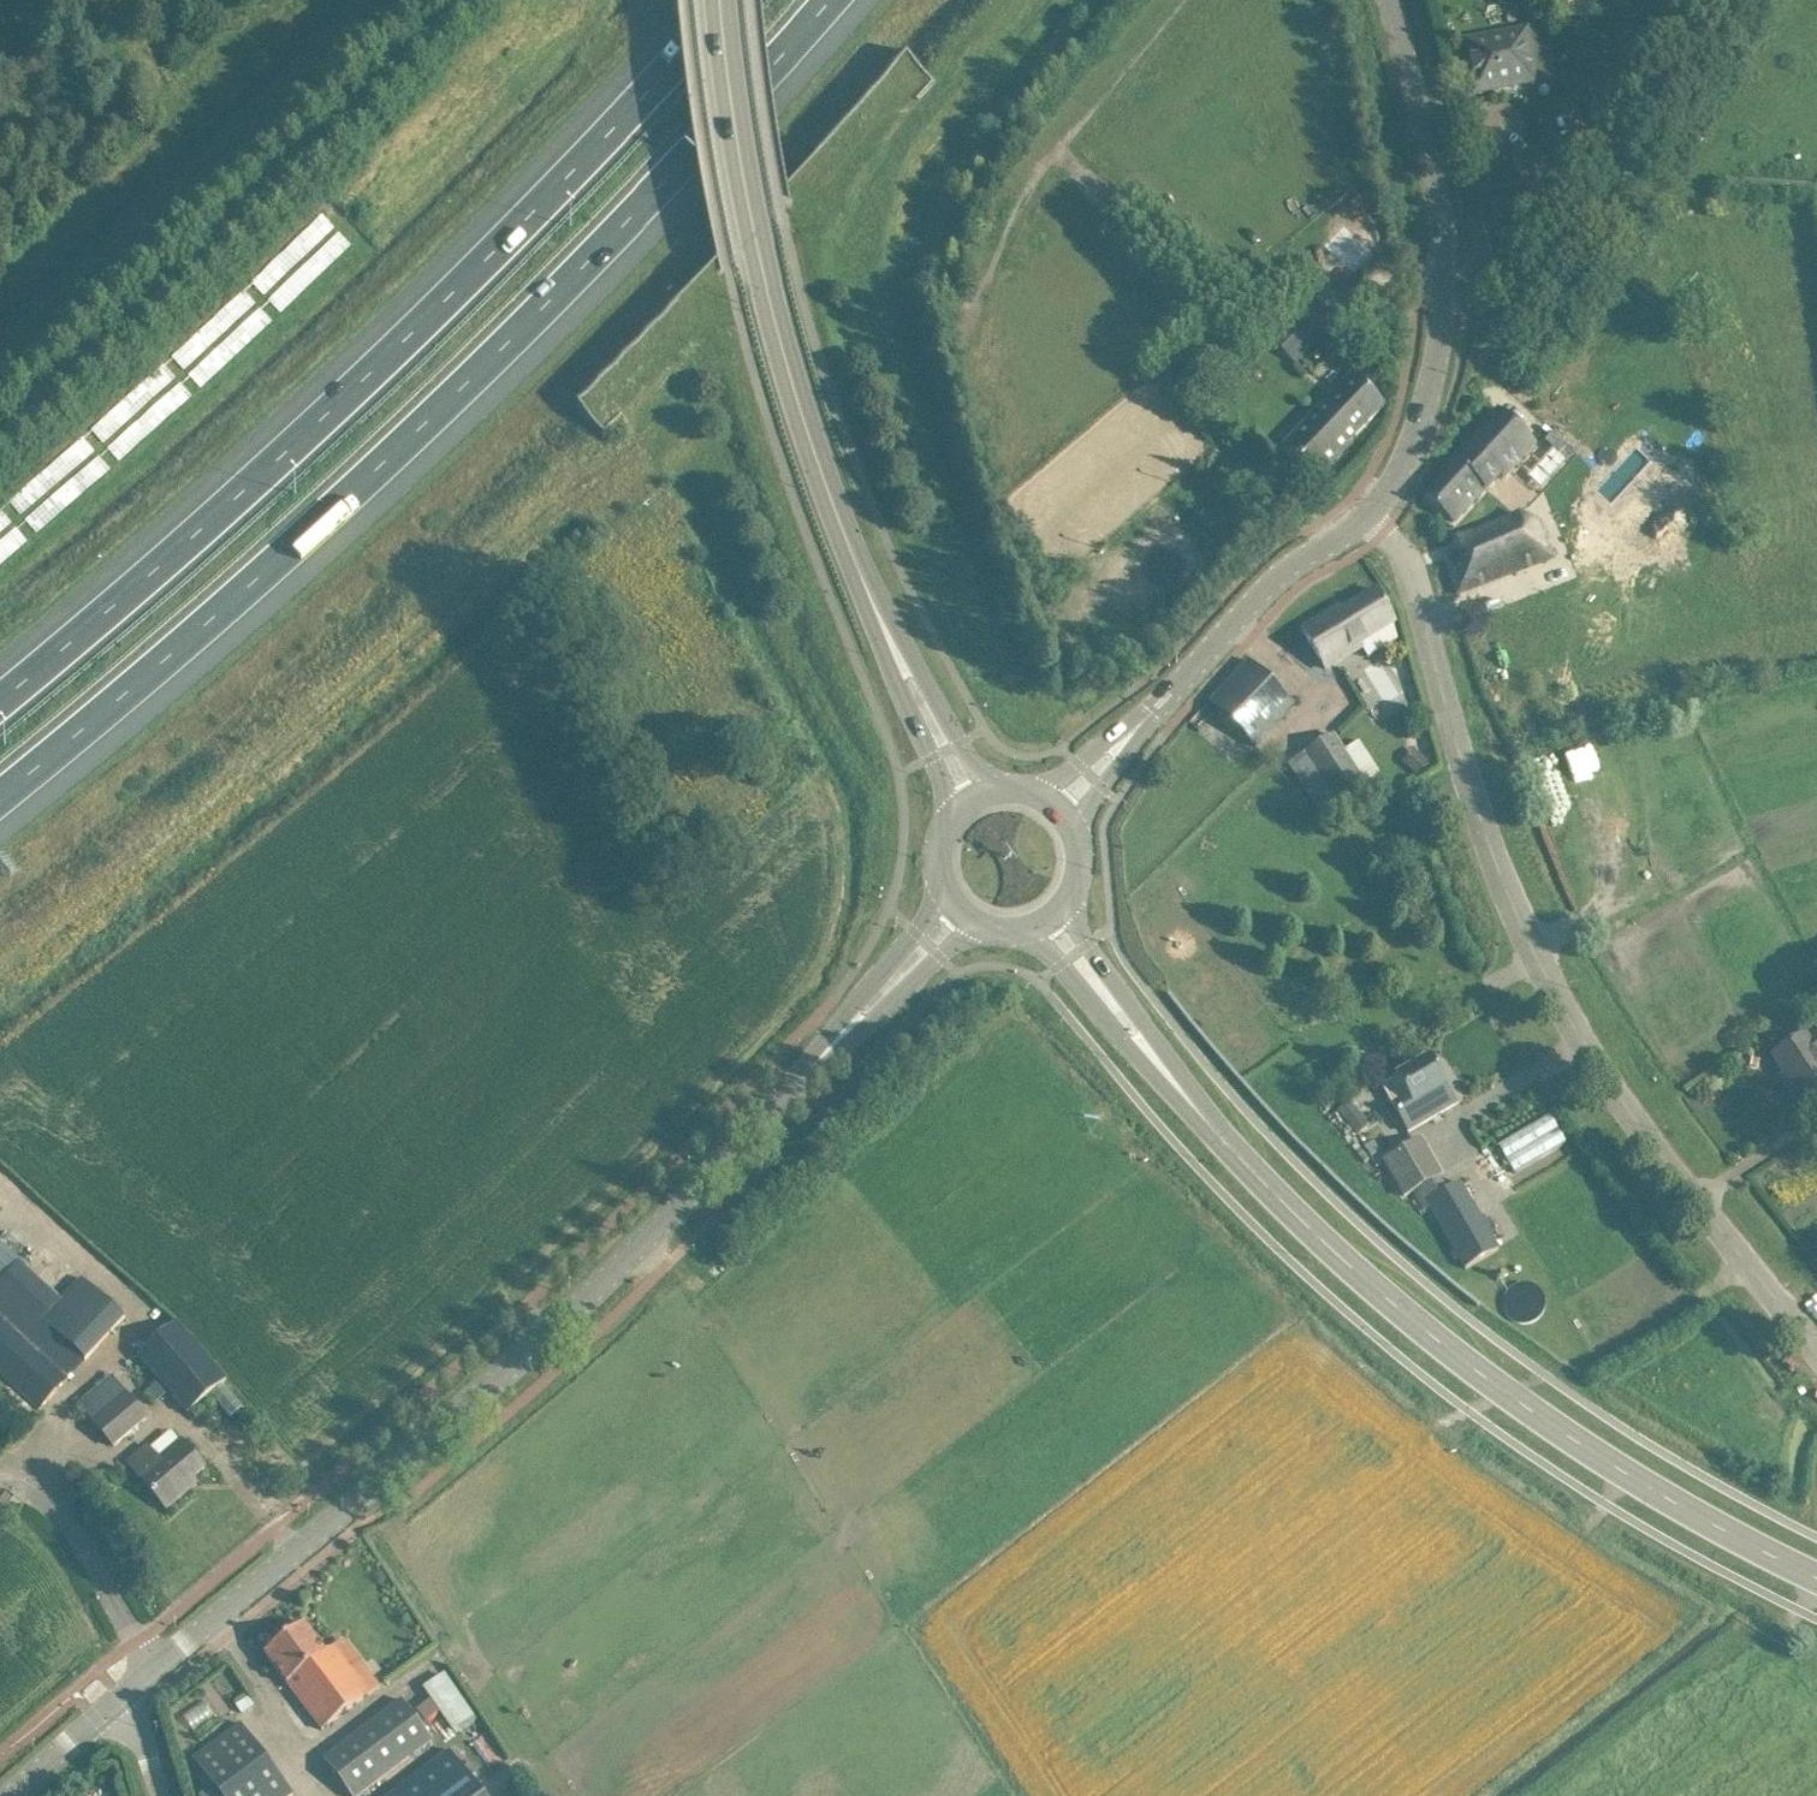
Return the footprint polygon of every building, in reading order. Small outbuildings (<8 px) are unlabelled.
[(1555,79),(1546,28),(1466,43),(1474,86),(1491,83),(1493,90),(1555,79)] [(1615,110),(1609,82),(1623,79),(1618,55),(1580,62),(1585,86),(1591,115),(1615,110)] [(1532,129),(1543,127),(1538,97),(1526,99),(1532,129)] [(1345,225),(1325,246),(1332,253),(1353,273),(1373,252),(1345,225)] [(1300,360),(1335,323),(1306,296),(1271,333),(1300,360)] [(1353,378),(1327,406),(1325,404),(1283,448),(1314,478),(1383,407),(1353,378)] [(1453,522),(1498,474),(1503,479),(1535,444),(1498,410),(1452,459),(1456,464),(1425,497),(1453,522)] [(1606,561),(1676,534),(1658,488),(1588,516),(1606,561)] [(1446,560),(1457,595),(1553,564),(1541,527),(1526,532),(1521,517),(1480,532),(1457,539),(1462,555),(1446,560)] [(1302,631),(1326,669),(1361,647),(1359,643),(1374,634),(1394,622),(1376,591),(1340,612),(1337,608),(1302,631)] [(1549,635),(1584,631),(1580,602),(1572,603),(1570,591),(1543,594),(1549,635)] [(1248,661),(1208,703),(1255,746),(1294,704),(1248,661)] [(1324,810),(1365,783),(1334,734),(1290,764),(1324,810)] [(1783,1073),(1791,1084),(1787,1087),(1806,1116),(1816,1109),(1816,1034),(1808,1040),(1805,1036),(1773,1057),(1783,1073)] [(1446,1086),(1429,1057),(1381,1085),(1409,1133),(1456,1106),(1445,1087),(1446,1086)] [(1338,1111),(1357,1135),(1367,1128),(1348,1104),(1338,1111)] [(1554,1132),(1573,1122),(1567,1110),(1548,1120),(1554,1132)] [(1544,1125),(1519,1137),(1530,1158),(1554,1146),(1544,1125)] [(1422,1141),(1384,1162),(1404,1197),(1441,1175),(1422,1141)] [(1465,1269),(1499,1250),(1460,1183),(1427,1202),(1465,1269)] [(40,1411),(68,1381),(66,1379),(84,1360),(85,1362),(125,1318),(83,1279),(61,1302),(20,1264),(0,1285),(0,1374),(40,1411)] [(138,1354),(188,1414),(227,1381),(177,1322),(138,1354)] [(78,1404),(114,1447),(132,1432),(147,1419),(111,1377),(78,1404)] [(167,1509),(191,1489),(187,1484),(205,1469),(181,1441),(180,1443),(170,1431),(150,1449),(148,1446),(128,1463),(140,1477),(167,1509)] [(265,1654),(322,1730),(377,1684),(363,1665),(354,1672),(334,1647),(326,1653),(304,1624),(265,1654)] [(351,1795),(359,1795),(433,1741),(403,1701),(324,1760),(351,1795)] [(293,1795),(239,1723),(191,1756),(206,1776),(192,1785),(201,1795),(292,1795),(293,1795)] [(446,1752),(387,1795),(478,1795),(446,1752)]
